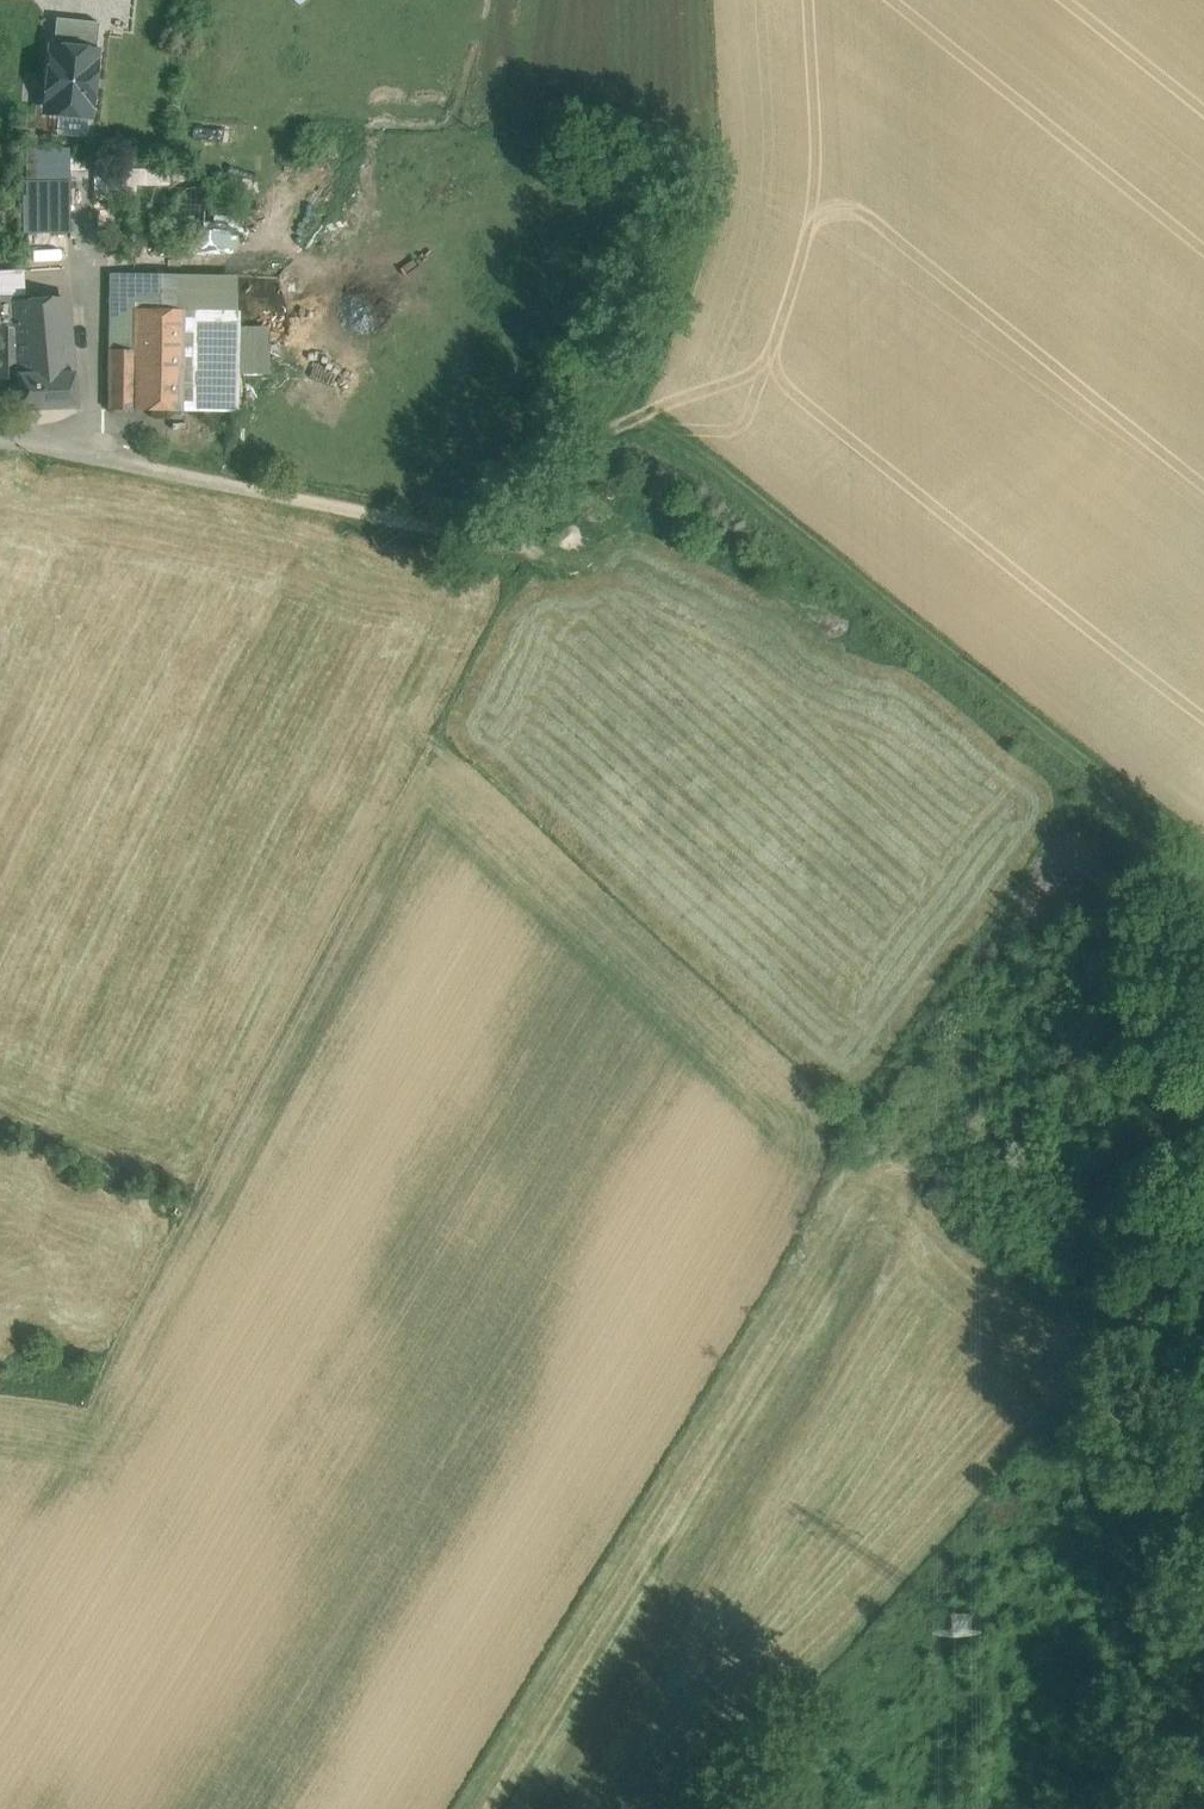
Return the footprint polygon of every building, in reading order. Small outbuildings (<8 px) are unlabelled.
[(42,101),(41,115),(93,120),(101,47),(96,46),(98,21),(57,17),(54,42),(49,42),(45,74),(25,72),(23,99),(42,101)] [(29,196),(29,197),(67,197),(68,183),(68,151),(30,150),(30,182),(29,196)] [(217,218),(219,209),(217,201),(212,194),(205,189),(196,187),(188,189),(180,194),(176,201),(174,210),(176,218),(181,226),(188,230),(197,232),(205,230),(212,225),(217,218)] [(67,197),(29,197),(29,196),(24,196),(24,233),(69,232),(68,197),(67,197)] [(19,291),(20,269),(0,268),(0,291),(19,291)] [(134,274),(110,273),(110,308),(134,309),(134,274)] [(19,361),(19,358),(72,355),(67,300),(18,303),(0,303),(0,362),(19,361)] [(134,309),(110,308),(109,349),(135,349),(135,409),(222,410),(224,310),(134,309)] [(135,349),(109,349),(109,409),(135,409),(135,349)] [(72,355),(19,358),(19,361),(19,374),(18,374),(18,409),(78,407),(75,372),(74,372),(72,355)]
